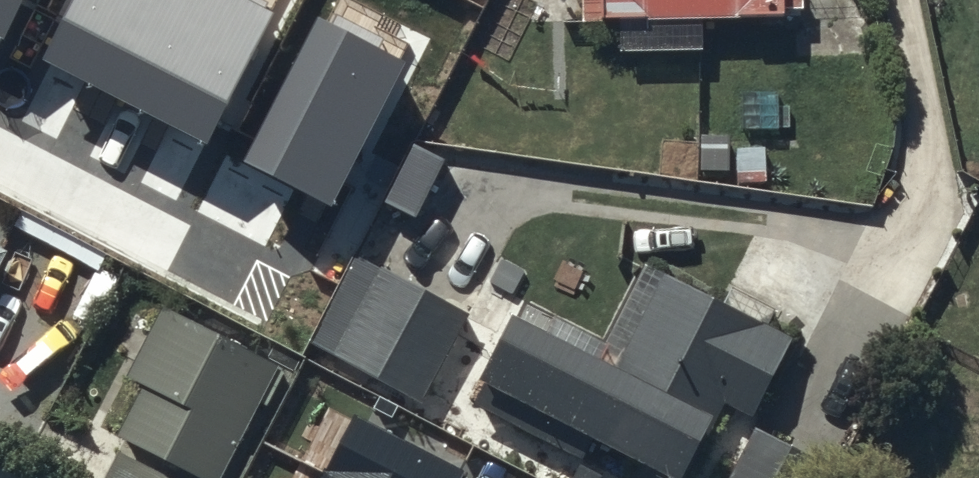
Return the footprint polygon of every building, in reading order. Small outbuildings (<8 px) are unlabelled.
[(22,0),(0,0),(0,37),(2,38),(22,0)] [(271,13),(247,0),(70,0),(40,58),(203,143),(271,13)] [(597,19),(783,16),(783,7),(800,7),(800,0),(597,0),(597,19)] [(330,206),(405,60),(318,16),(243,162),(330,206)] [(729,137),(703,136),(702,169),(728,170),(729,137)] [(446,161),(416,145),(387,201),(417,217),(446,161)] [(766,149),(738,150),(739,185),(767,184),(766,149)] [(468,314),(355,256),(310,343),(422,401),(468,314)] [(513,313),(479,379),(669,477),(682,477),(725,395),(755,411),(793,338),(668,273),(618,368),(513,313)] [(164,304),(128,371),(143,379),(116,431),(207,477),(219,477),(279,363),(164,304)] [(462,471),(354,416),(322,477),(459,477),(462,471)] [(756,429),(730,477),(831,477),(835,471),(756,429)] [(125,443),(106,477),(191,477),(125,443)]
